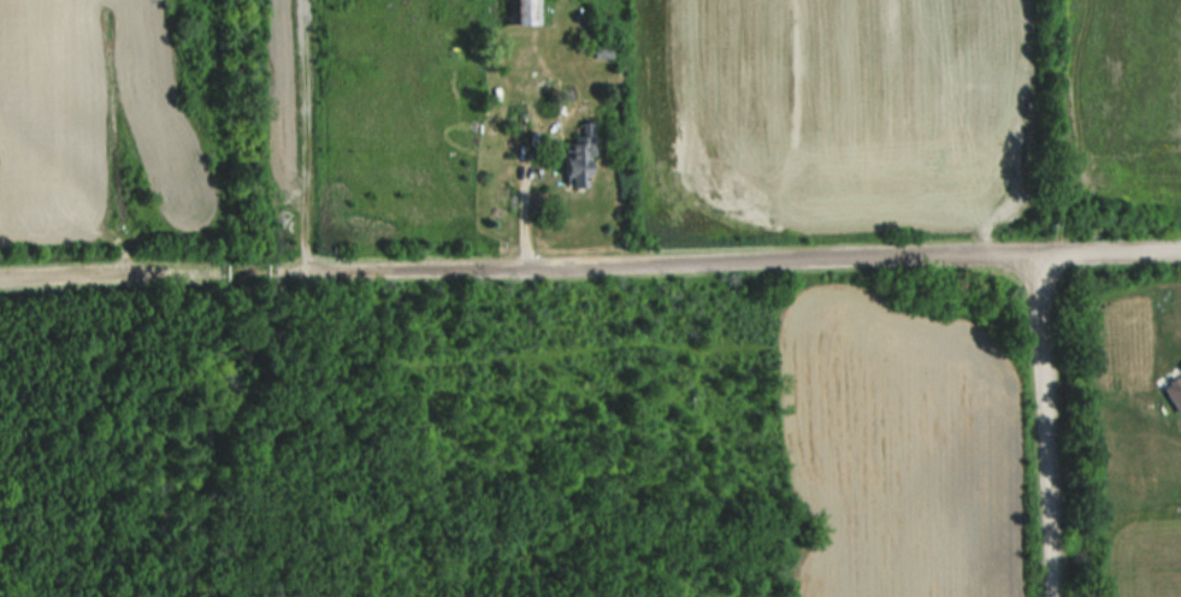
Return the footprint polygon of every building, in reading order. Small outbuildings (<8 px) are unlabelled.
[(540,0),(507,0),(507,23),(540,24),(540,0)] [(566,186),(594,186),(594,124),(566,124),(566,186)] [(1180,413),(1180,376),(1163,385),(1178,414),(1180,413)]
